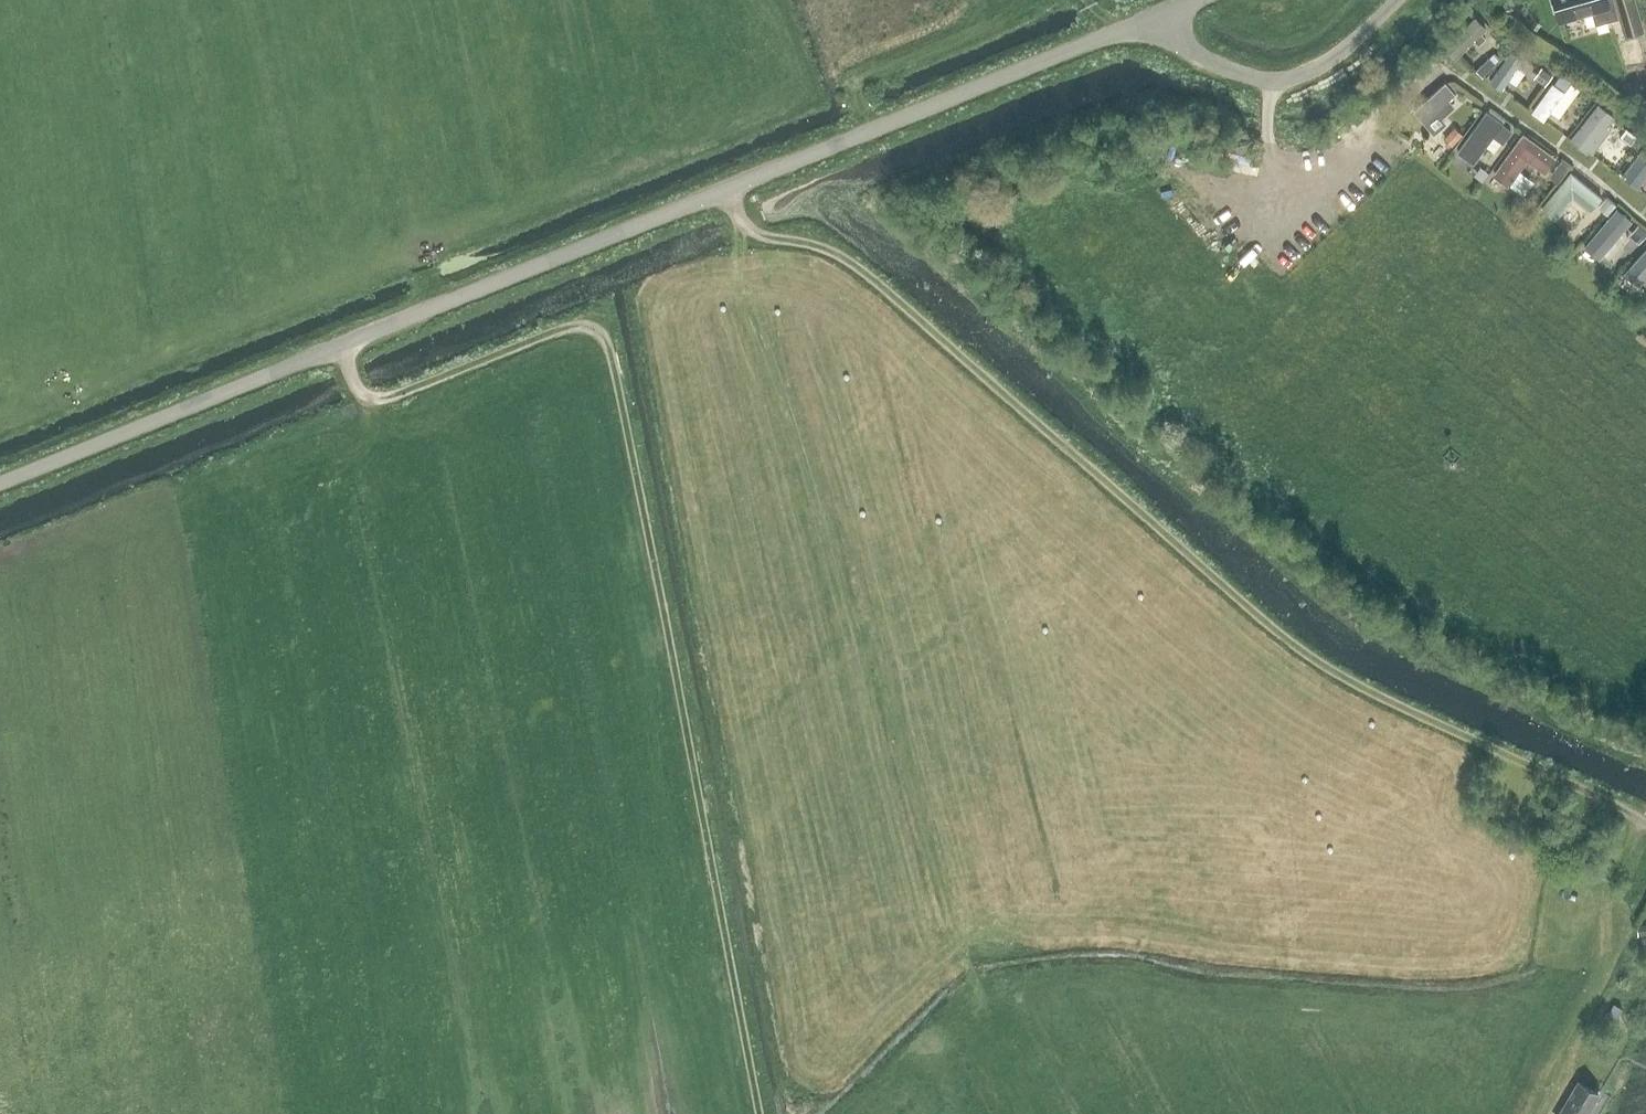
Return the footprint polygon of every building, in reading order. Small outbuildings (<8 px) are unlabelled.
[(1625,36),(1644,30),(1635,0),(1554,0),(1560,21),(1592,12),(1596,25),(1620,18),(1625,36)] [(1516,79),(1530,58),(1512,46),(1492,76),(1504,84),(1510,75),(1516,79)] [(1502,58),(1495,51),(1477,69),(1484,76),(1502,58)] [(1542,67),(1536,76),(1547,83),(1553,74),(1547,70),(1542,67)] [(1551,122),(1572,86),(1555,75),(1533,112),(1551,122)] [(1437,131),(1450,118),(1442,109),(1461,91),(1447,76),(1414,107),(1437,131)] [(1476,159),(1489,142),(1499,149),(1516,125),(1487,105),(1458,146),(1476,159)] [(1582,154),(1609,121),(1590,106),(1563,139),(1582,154)] [(1444,138),(1453,147),(1464,135),(1455,127),(1444,138)] [(1636,147),(1642,139),(1626,128),(1621,135),(1636,147)] [(1559,155),(1525,129),(1495,170),(1525,192),(1536,177),(1523,167),(1530,158),(1547,171),(1559,155)] [(1613,173),(1625,184),(1645,161),(1645,154),(1637,146),(1613,173)] [(1570,166),(1561,160),(1549,175),(1557,184),(1570,166)] [(1608,215),(1616,205),(1608,198),(1599,208),(1608,215)] [(1645,235),(1645,230),(1638,224),(1629,234),(1639,243),(1645,235)] [(1634,290),(1645,276),(1645,236),(1614,272),(1634,290)] [(1616,1016),(1621,1007),(1613,1003),(1608,1012),(1616,1016)] [(1578,1082),(1572,1093),(1575,1095),(1565,1112),(1562,1110),(1559,1113),(1587,1113),(1599,1094),(1578,1082)]
